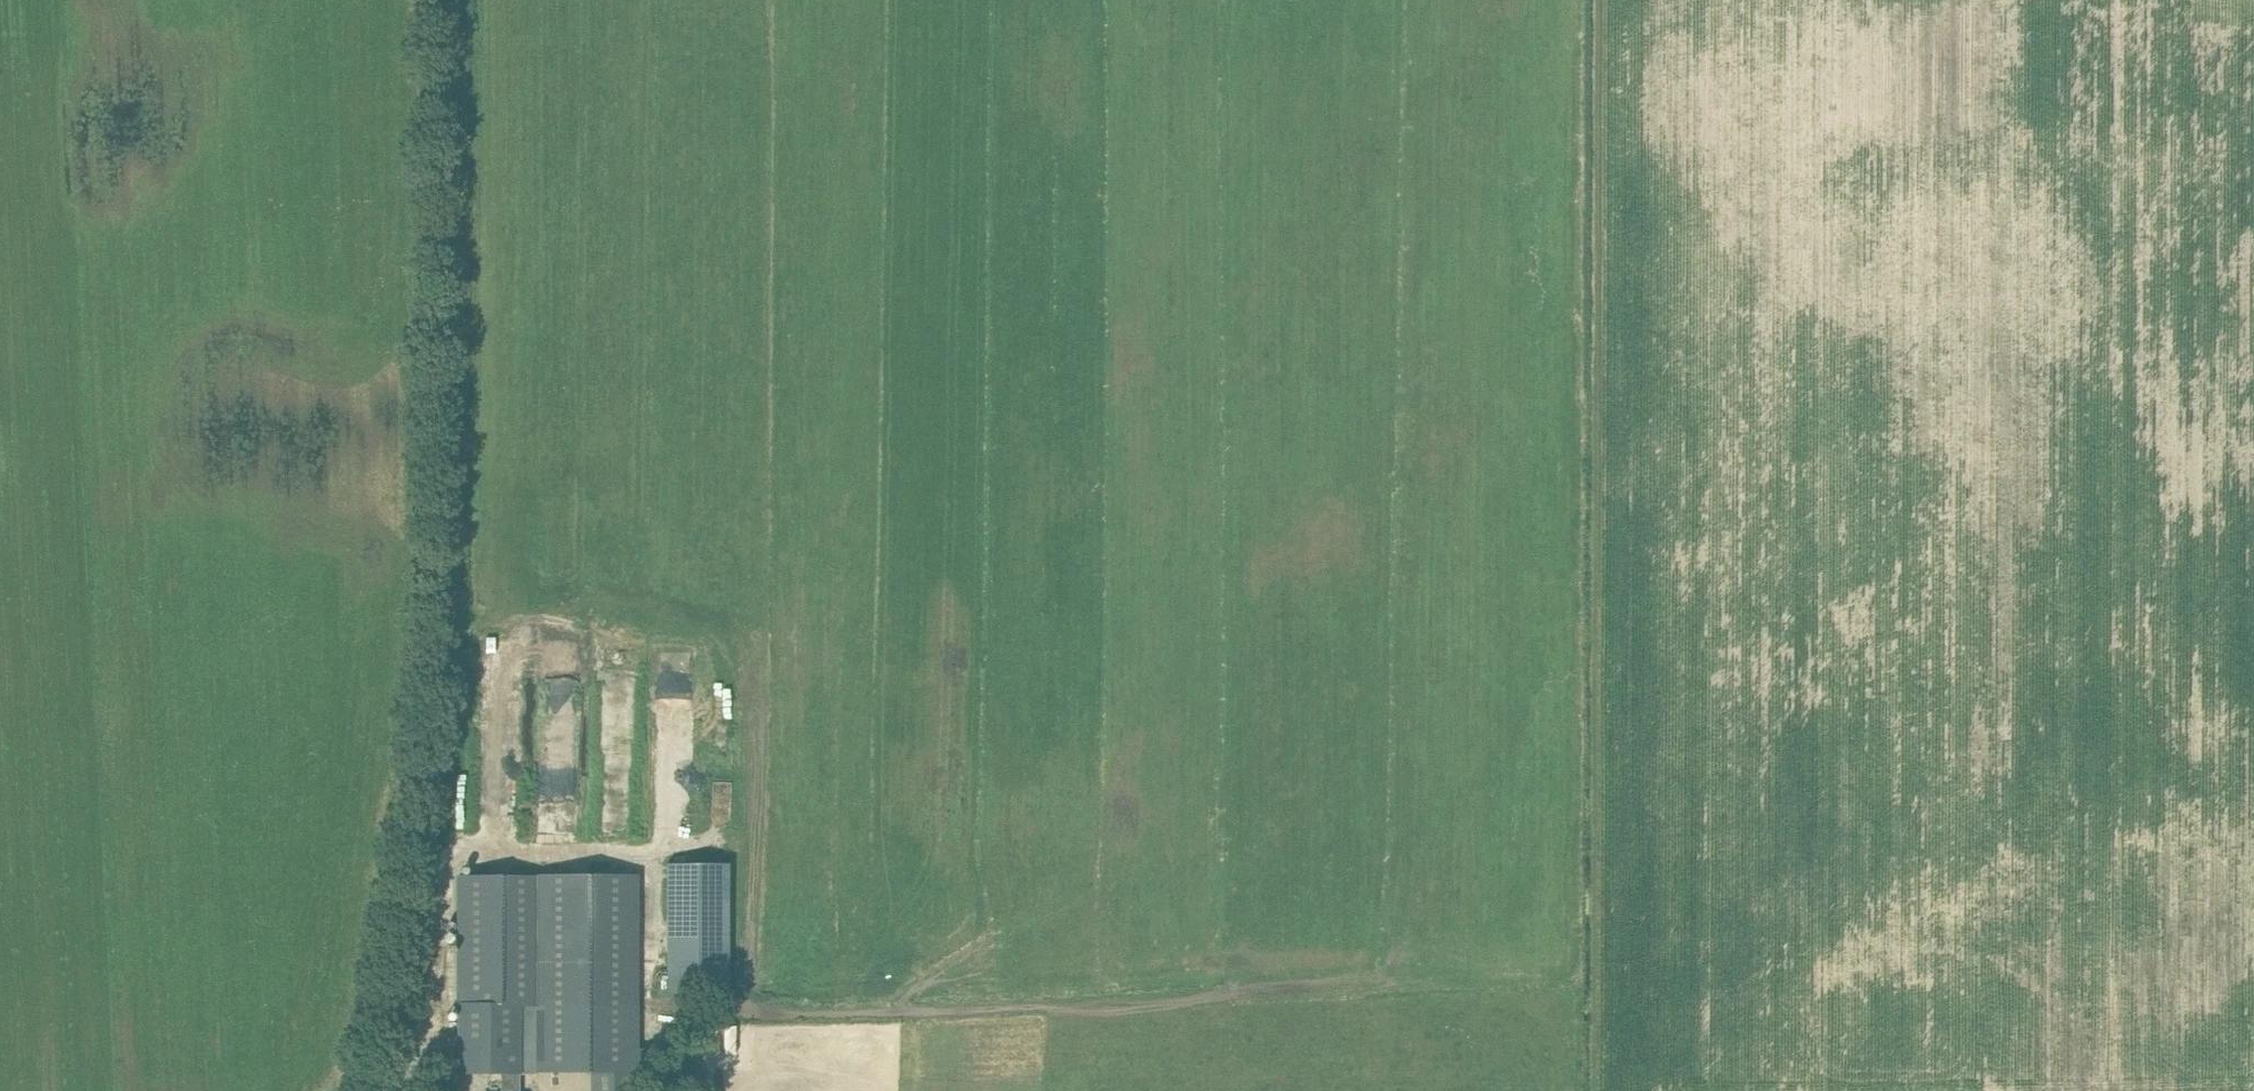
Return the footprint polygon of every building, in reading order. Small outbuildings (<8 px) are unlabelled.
[(668,993),(729,993),(729,863),(667,863),(668,993)] [(637,1072),(636,879),(459,879),(459,1073),(501,1073),(501,1090),(520,1090),(520,1073),(637,1072)]
